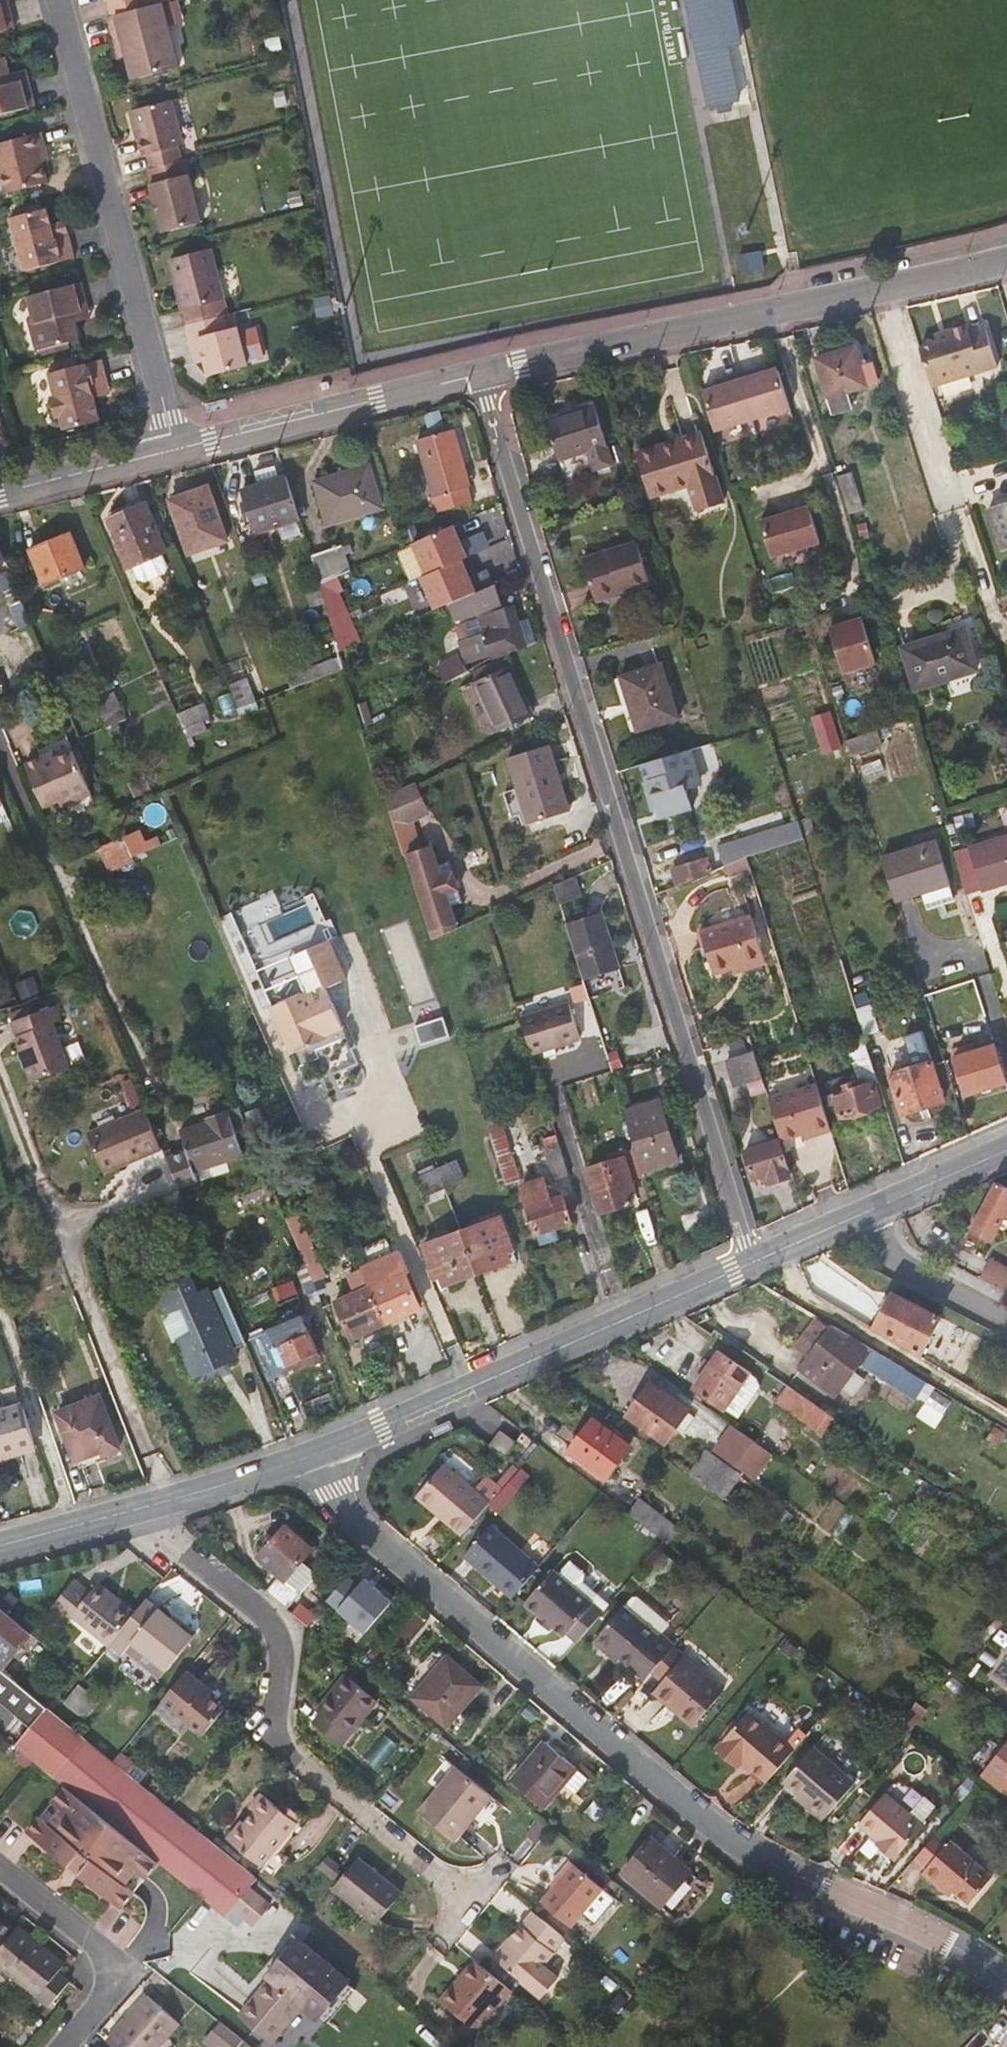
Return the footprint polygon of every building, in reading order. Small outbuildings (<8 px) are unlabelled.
[(7,0),(0,2),(0,31),(14,27),(7,0)] [(104,3),(107,2),(110,16),(143,8),(140,0),(103,0),(104,3)] [(720,121),(751,113),(739,59),(748,57),(734,0),(691,0),(720,121)] [(160,4),(143,8),(110,16),(105,18),(112,45),(120,43),(124,58),(130,80),(177,68),(160,4)] [(116,60),(124,58),(120,43),(112,45),(116,60)] [(34,105),(27,79),(12,82),(9,75),(5,56),(0,57),(0,114),(34,105)] [(25,71),(9,75),(12,82),(27,79),(25,71)] [(180,145),(169,101),(129,111),(141,155),(146,154),(150,169),(179,161),(175,147),(180,145)] [(43,162),(39,149),(44,147),(40,132),(0,142),(0,171),(6,193),(46,182),(41,162),(43,162)] [(48,160),(44,147),(39,149),(43,162),(48,160)] [(182,160),(179,161),(150,169),(146,170),(150,184),(148,185),(161,233),(199,223),(182,160)] [(74,257),(68,231),(59,233),(57,225),(51,226),(47,209),(12,217),(26,270),(74,257)] [(65,223),(57,225),(59,233),(68,231),(65,223)] [(208,249),(168,259),(185,325),(214,317),(210,303),(221,300),(208,249)] [(33,318),(28,319),(35,350),(78,339),(73,320),(71,312),(87,308),(80,282),(27,295),(33,318)] [(22,296),(28,319),(33,318),(27,295),(22,296)] [(89,315),(87,308),(71,312),(73,320),(89,315)] [(225,329),(221,315),(214,317),(185,325),(193,355),(201,353),(203,361),(207,375),(245,366),(235,327),(225,329)] [(257,350),(250,322),(238,326),(246,353),(257,350)] [(999,370),(987,329),(972,334),(970,329),(954,334),(956,342),(923,352),(934,390),(999,370)] [(820,364),(834,412),(839,426),(860,420),(855,406),(852,397),(875,389),(868,366),(862,369),(857,352),(820,364)] [(195,363),(203,361),(201,353),(193,355),(195,363)] [(93,397),(98,396),(96,387),(106,383),(100,361),(50,373),(56,394),(51,402),(54,411),(62,416),(65,427),(99,418),(93,397)] [(756,374),(742,379),(756,424),(792,413),(780,373),(764,378),(757,380),(756,374)] [(721,391),(705,396),(718,436),(756,424),(742,379),(726,383),(728,390),(721,391)] [(109,393),(106,383),(96,387),(98,396),(109,393)] [(596,402),(576,408),(577,412),(549,420),(561,458),(609,443),(596,402)] [(422,442),(438,497),(435,498),(440,514),(475,504),(471,489),(474,488),(457,432),(422,442)] [(704,433),(682,440),(703,508),(725,502),(704,433)] [(699,510),(703,508),(682,440),(640,453),(653,497),(691,485),(699,510)] [(258,534),(302,520),(289,477),(244,491),(258,534)] [(326,500),(338,542),(390,526),(378,484),(326,500)] [(175,501),(183,525),(186,524),(197,554),(232,541),(213,488),(175,501)] [(991,515),(1003,558),(1006,557),(1006,510),(991,515)] [(148,511),(114,524),(122,545),(120,545),(130,573),(168,558),(148,511)] [(812,511),(764,527),(773,557),(822,542),(812,511)] [(422,542),(417,544),(431,576),(466,561),(472,558),(458,527),(422,542)] [(419,530),(407,535),(411,547),(417,544),(422,542),(419,530)] [(74,538),(34,554),(47,587),(87,570),(74,538)] [(611,554),(586,561),(598,598),(653,582),(640,539),(608,549),(611,554)] [(342,546),(308,558),(342,652),(361,646),(337,578),(351,572),(342,546)] [(585,556),(586,561),(611,554),(608,549),(585,556)] [(431,576),(426,578),(440,610),(453,604),(480,593),(466,561),(431,576)] [(13,607),(25,602),(13,573),(1,578),(13,607)] [(480,593),(453,604),(460,619),(508,605),(499,584),(480,593)] [(515,607),(483,618),(465,625),(462,629),(464,641),(470,652),(465,655),(443,667),(452,682),(465,675),(498,657),(529,646),(539,642),(531,618),(520,622),(515,607)] [(873,614),(849,621),(850,627),(843,629),(833,632),(847,676),(888,663),(873,614)] [(907,660),(920,703),(956,692),(954,686),(982,677),(971,640),(907,660)] [(534,715),(513,666),(478,681),(500,730),(534,715)] [(663,666),(624,679),(632,706),(637,704),(646,731),(681,720),(663,666)] [(100,706),(106,720),(115,716),(119,727),(129,722),(119,698),(100,706)] [(886,753),(882,738),(850,748),(855,763),(886,753)] [(553,743),(512,756),(532,821),(574,809),(553,743)] [(702,782),(692,751),(644,766),(649,782),(652,781),(656,794),(654,794),(659,811),(661,819),(694,809),(689,791),(692,784),(702,782)] [(47,765),(30,772),(47,814),(93,795),(78,759),(49,771),(47,765)] [(656,794),(652,781),(649,782),(645,783),(654,813),(659,811),(654,794),(656,794)] [(421,808),(412,785),(387,795),(403,844),(416,840),(410,821),(430,812),(427,805),(421,808)] [(750,857),(806,838),(801,821),(745,841),(749,854),(750,857)] [(115,869),(135,860),(133,854),(124,835),(104,844),(115,869)] [(954,853),(967,894),(1006,881),(1006,836),(954,853)] [(723,847),(727,861),(749,854),(745,841),(723,847)] [(466,925),(467,926),(482,919),(479,910),(458,917),(435,847),(417,853),(422,871),(418,873),(437,931),(443,929),(445,933),(466,925)] [(749,854),(727,861),(732,877),(754,870),(750,857),(749,854)] [(943,856),(889,873),(902,915),(928,907),(956,898),(943,856)] [(713,865),(684,873),(689,889),(718,881),(713,865)] [(689,889),(684,873),(679,875),(683,892),(689,889)] [(585,904),(578,878),(558,887),(565,911),(585,904)] [(962,916),(956,898),(928,907),(933,925),(962,916)] [(604,914),(569,925),(587,981),(622,971),(604,914)] [(697,937),(712,984),(754,970),(757,979),(773,974),(756,919),(697,937)] [(287,956),(289,963),(296,977),(299,985),(303,992),(303,994),(300,996),(305,1007),(318,1037),(341,1026),(324,990),(324,988),(344,979),(327,939),(306,948),(287,956)] [(296,977),(289,963),(287,964),(299,993),(300,996),(303,994),(303,992),(299,985),(296,977)] [(299,993),(287,964),(257,977),(270,1006),(299,993)] [(714,993),(757,979),(754,970),(712,984),(714,993)] [(36,976),(20,984),(26,997),(42,990),(36,976)] [(310,1040),(318,1037),(305,1007),(300,996),(299,993),(270,1006),(291,1053),(312,1045),(310,1040)] [(570,1002),(522,1016),(533,1051),(581,1037),(570,1002)] [(57,1004),(15,1020),(26,1050),(37,1079),(72,1065),(55,1022),(62,1019),(57,1004)] [(874,1004),(859,1008),(867,1034),(881,1030),(874,1004)] [(423,1051),(453,1041),(447,1021),(417,1031),(423,1051)] [(881,1079),(870,1042),(855,1047),(866,1083),(854,1088),(855,1093),(840,1098),(844,1114),(886,1101),(880,1080),(881,1079)] [(915,1052),(918,1066),(936,1060),(932,1047),(915,1052)] [(1006,1086),(1006,1072),(1000,1047),(979,1053),(976,1047),(966,1050),(968,1056),(960,1059),(970,1095),(1006,1086)] [(31,1081),(37,1079),(26,1050),(20,1052),(31,1081)] [(740,1089),(767,1080),(758,1052),(731,1061),(740,1089)] [(949,1099),(936,1060),(918,1066),(895,1073),(906,1111),(949,1099)] [(820,1084),(773,1099),(786,1141),(805,1135),(817,1131),(819,1136),(834,1131),(820,1084)] [(233,1119),(243,1114),(238,1102),(228,1105),(233,1119)] [(663,1102),(627,1112),(646,1173),(682,1161),(663,1102)] [(90,1132),(108,1173),(165,1149),(148,1108),(90,1132)] [(487,1116),(508,1186),(521,1182),(500,1112),(487,1116)] [(199,1170),(228,1158),(243,1153),(228,1114),(180,1134),(187,1151),(174,1157),(186,1185),(202,1179),(201,1176),(199,1170)] [(817,1131),(805,1135),(807,1140),(819,1136),(817,1131)] [(781,1143),(749,1153),(758,1181),(770,1178),(773,1184),(792,1179),(781,1143)] [(557,1185),(573,1180),(564,1151),(548,1156),(557,1185)] [(428,1198),(448,1189),(442,1171),(437,1157),(416,1166),(428,1198)] [(593,1168),(606,1213),(638,1204),(636,1195),(641,1193),(630,1157),(593,1168)] [(231,1164),(228,1158),(199,1170),(201,1176),(231,1164)] [(459,1163),(442,1171),(448,1189),(467,1181),(459,1163)] [(994,1243),(1006,1218),(1006,1187),(1001,1184),(975,1234),(994,1243)] [(541,1199),(543,1204),(529,1209),(537,1234),(573,1222),(564,1197),(553,1200),(551,1196),(541,1199)] [(330,1285),(300,1213),(287,1218),(306,1263),(318,1290),(330,1285)] [(503,1219),(464,1233),(480,1274),(511,1263),(509,1255),(515,1251),(503,1219)] [(448,1286),(480,1274),(464,1233),(426,1247),(439,1280),(445,1278),(448,1286)] [(402,1251),(363,1267),(364,1269),(387,1323),(424,1308),(408,1271),(410,1270),(402,1251)] [(994,1258),(983,1280),(1006,1292),(1006,1264),(994,1258)] [(309,1293),(318,1290),(306,1263),(298,1267),(309,1293)] [(354,1337),(387,1323),(364,1269),(350,1274),(358,1293),(338,1301),(354,1337)] [(190,1276),(157,1290),(167,1313),(179,1307),(191,1336),(179,1341),(194,1375),(223,1364),(235,1359),(233,1353),(249,1346),(226,1290),(200,1300),(190,1276)] [(880,1328),(928,1351),(945,1315),(897,1293),(880,1328)] [(191,1336),(179,1307),(167,1313),(162,1316),(174,1343),(179,1341),(191,1336)] [(287,1376),(311,1367),(308,1357),(320,1353),(305,1315),(252,1337),(267,1374),(284,1367),(287,1376)] [(855,1375),(873,1350),(853,1338),(849,1343),(834,1332),(822,1323),(802,1349),(814,1358),(803,1372),(832,1394),(849,1370),(855,1375)] [(761,1388),(747,1378),(751,1372),(722,1351),(697,1388),(726,1408),(733,1399),(747,1409),(761,1388)] [(324,1361),(320,1353),(308,1357),(311,1367),(324,1361)] [(877,1369),(903,1384),(911,1373),(884,1356),(877,1369)] [(656,1384),(632,1416),(669,1445),(693,1413),(656,1384)] [(826,1434),(839,1417),(797,1389),(785,1406),(802,1417),(826,1434)] [(102,1394),(60,1407),(76,1455),(103,1447),(104,1452),(120,1447),(102,1394)] [(39,1447),(26,1405),(0,1413),(0,1458),(39,1447)] [(597,1420),(573,1452),(609,1480),(632,1448),(597,1420)] [(749,1421),(741,1430),(759,1442),(766,1433),(749,1421)] [(741,1430),(735,1425),(717,1451),(712,1448),(692,1476),(724,1500),(745,1471),(750,1475),(769,1450),(759,1442),(741,1430)] [(504,1430),(492,1444),(505,1454),(516,1439),(504,1430)] [(446,1524),(463,1539),(491,1506),(444,1466),(420,1496),(450,1520),(446,1524)] [(532,1472),(524,1466),(514,1478),(522,1485),(532,1472)] [(417,1500),(446,1524),(450,1520),(420,1496),(417,1500)] [(643,1502),(633,1514),(666,1540),(672,1545),(682,1533),(643,1502)] [(466,1555),(515,1596),(541,1565),(492,1523),(466,1555)] [(285,1577),(268,1594),(294,1616),(309,1628),(325,1642),(337,1628),(291,1587),(293,1584),(305,1593),(319,1575),(308,1566),(308,1565),(305,1563),(316,1548),(289,1526),(262,1558),(285,1577)] [(544,1610),(555,1619),(570,1632),(572,1629),(583,1639),(607,1611),(612,1599),(586,1577),(585,1573),(589,1569),(574,1557),(562,1570),(557,1566),(530,1597),(544,1610)] [(361,1589),(350,1580),(329,1604),(367,1637),(395,1605),(368,1581),(361,1589)] [(60,1606),(110,1647),(111,1646),(137,1615),(121,1603),(119,1605),(96,1587),(92,1593),(79,1582),(60,1606)] [(181,1628),(148,1601),(137,1615),(111,1646),(121,1655),(157,1685),(168,1671),(195,1639),(198,1634),(185,1623),(181,1628)] [(637,1670),(649,1681),(657,1672),(675,1651),(678,1648),(665,1637),(664,1640),(651,1631),(660,1619),(641,1603),(634,1604),(628,1612),(626,1610),(597,1645),(610,1656),(613,1654),(635,1672),(637,1670)] [(6,1624),(22,1637),(27,1629),(0,1607),(0,1631),(6,1624)] [(551,1624),(555,1619),(544,1610),(540,1614),(551,1624)] [(42,1654),(48,1646),(35,1636),(29,1642),(42,1654)] [(726,1695),(675,1651),(657,1672),(668,1680),(656,1696),(696,1731),(726,1695)] [(449,1732),(460,1718),(484,1692),(449,1662),(440,1654),(405,1695),(415,1703),(449,1732)] [(19,1684),(0,1669),(0,1703),(2,1704),(9,1695),(19,1684)] [(357,1669),(349,1680),(367,1694),(375,1684),(359,1670),(357,1669)] [(209,1689),(189,1672),(162,1705),(203,1739),(225,1712),(204,1694),(209,1689)] [(380,1706),(367,1694),(349,1680),(320,1714),(324,1717),(315,1730),(343,1752),(380,1706)] [(69,1706),(90,1723),(110,1698),(90,1682),(69,1706)] [(9,1695),(36,1717),(44,1705),(19,1684),(9,1695)] [(43,1722),(20,1751),(25,1755),(36,1764),(66,1790),(120,1834),(159,1866),(201,1901),(227,1922),(237,1911),(239,1913),(262,1885),(193,1828),(173,1810),(139,1783),(125,1772),(115,1763),(81,1734),(71,1727),(67,1724),(44,1705),(36,1717),(43,1722)] [(744,1763),(769,1784),(794,1754),(747,1715),(719,1750),(741,1768),(744,1763)] [(548,1749),(516,1786),(545,1812),(578,1774),(548,1749)] [(803,1797),(828,1817),(857,1784),(815,1749),(787,1783),(803,1797)] [(143,1771),(122,1754),(115,1763),(125,1772),(139,1783),(144,1778),(140,1774),(143,1771)] [(19,1762),(30,1771),(36,1764),(25,1755),(19,1762)] [(991,1780),(1006,1792),(1006,1758),(991,1780)] [(456,1845),(472,1825),(469,1821),(489,1797),(457,1771),(420,1816),(456,1845)] [(121,1911),(159,1866),(120,1834),(66,1790),(53,1805),(62,1814),(51,1826),(42,1820),(30,1835),(60,1860),(121,1911)] [(890,1790),(865,1819),(888,1837),(884,1843),(900,1855),(917,1835),(929,1822),(890,1790)] [(303,1818),(292,1809),(286,1815),(278,1808),(262,1794),(250,1809),(255,1813),(250,1819),(245,1825),(243,1823),(229,1840),(262,1867),(303,1818)] [(493,1800),(489,1797),(469,1821),(472,1825),(493,1800)] [(823,1822),(828,1817),(803,1797),(799,1802),(823,1822)] [(284,1801),(278,1808),(286,1815),(292,1809),(284,1801)] [(943,1850),(933,1841),(916,1860),(927,1869),(921,1877),(942,1895),(947,1890),(968,1907),(990,1881),(948,1845),(943,1850)] [(655,1846),(626,1879),(663,1912),(694,1879),(655,1846)] [(359,1863),(333,1894),(376,1928),(401,1897),(359,1863)] [(552,1889),(556,1892),(576,1868),(572,1865),(552,1889)] [(576,1868),(556,1892),(543,1907),(574,1932),(606,1893),(576,1868)] [(286,1904),(262,1885),(239,1913),(264,1933),(287,1905),(286,1904)] [(546,1970),(568,1943),(535,1916),(498,1963),(547,2003),(562,1985),(546,1970)] [(11,1932),(0,1923),(0,1946),(11,1932)] [(15,1927),(11,1932),(0,1946),(0,1971),(47,2008),(68,1983),(60,1977),(55,1974),(62,1966),(15,1927)] [(347,1980),(295,1938),(264,1976),(268,1980),(239,2016),(271,2042),(300,2005),(316,2018),(347,1980)] [(477,1964),(457,1989),(462,1994),(484,1969),(477,1964)] [(462,1994),(457,1989),(444,2005),(480,2034),(514,1994),(484,1969),(462,1994)] [(178,2026),(146,1999),(106,2044),(110,2046),(160,2046),(178,2026)] [(618,2000),(610,2009),(619,2017),(627,2007),(618,2000)] [(205,2037),(216,2046),(233,2046),(242,2037),(222,2018),(205,2037)]
